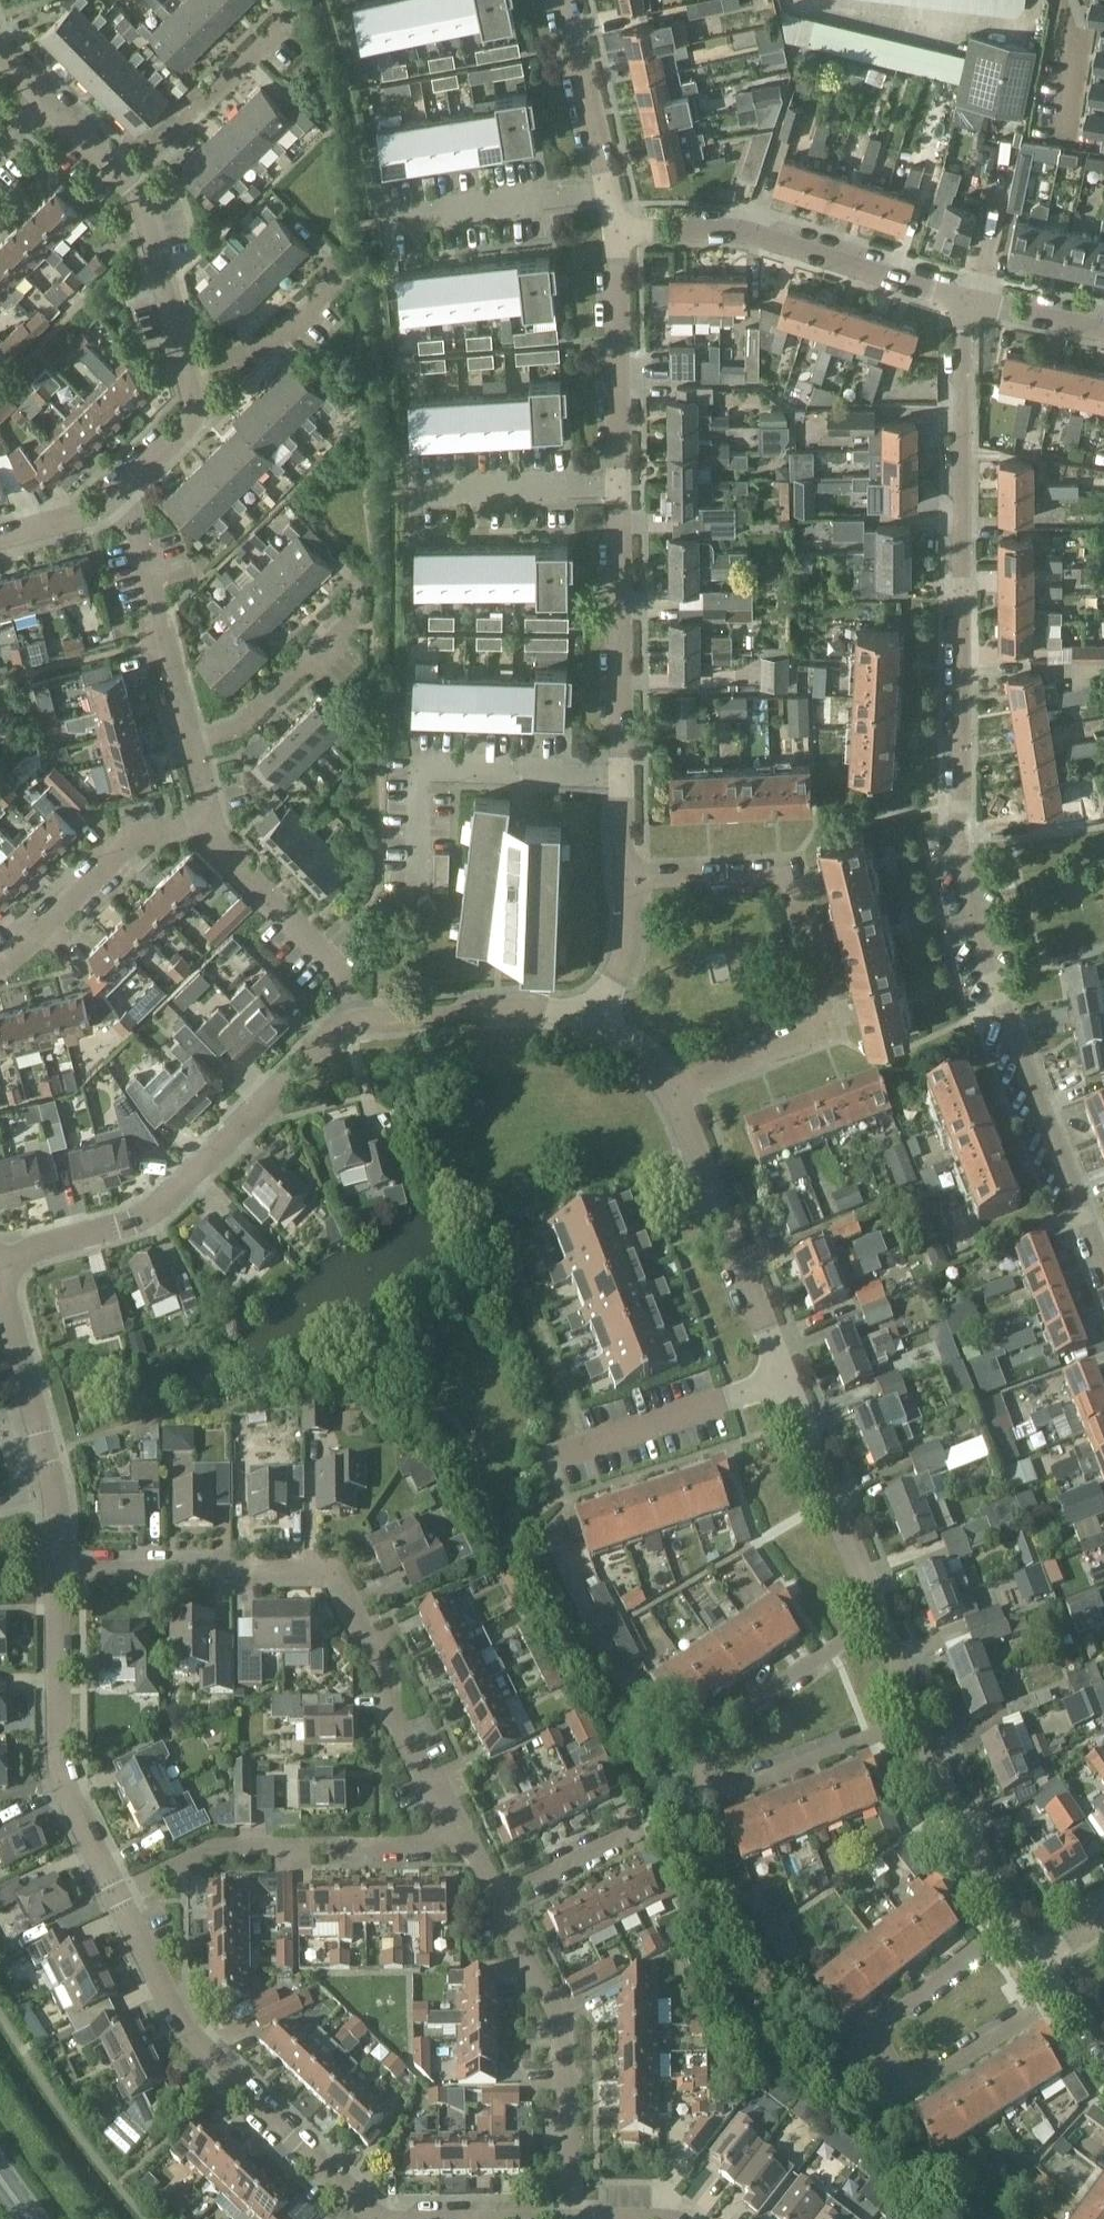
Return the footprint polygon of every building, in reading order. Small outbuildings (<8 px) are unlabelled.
[(92,23),(80,10),(90,0),(79,0),(41,38),(59,56),(92,23)] [(237,15),(222,0),(184,0),(184,1),(218,34),(237,15)] [(237,15),(252,0),(222,0),(237,15)] [(359,19),(364,41),(388,36),(381,0),(368,0),(356,3),(359,19)] [(412,31),(405,0),(381,0),(388,36),(412,31)] [(436,26),(430,0),(405,0),(412,31),(436,26)] [(460,21),(456,0),(430,0),(436,26),(460,21)] [(481,17),(478,0),(456,0),(460,21),(481,17)] [(481,17),(484,28),(515,22),(510,0),(478,0),(481,17)] [(724,8),(722,0),(701,0),(685,4),(688,15),(724,8)] [(1024,7),(1025,0),(885,0),(1015,16),(1024,7)] [(1095,16),(1103,17),(1103,0),(1098,0),(1095,16)] [(200,51),(218,34),(184,1),(173,12),(163,2),(157,8),(167,18),(200,51)] [(965,56),(779,10),(785,40),(960,83),(965,56)] [(76,74),(110,40),(97,28),(108,18),(103,12),(92,23),(59,56),(76,74)] [(125,15),(115,25),(120,30),(122,32),(132,22),(125,15)] [(1095,16),(1090,45),(1103,47),(1103,17),(1095,16)] [(182,69),(200,51),(167,18),(155,30),(145,20),(139,26),(182,69)] [(359,19),(349,21),(353,43),(364,41),(359,19)] [(780,22),(767,25),(773,49),(784,47),(786,46),(780,22)] [(669,45),(685,42),(683,29),(657,35),(655,23),(625,30),(630,54),(660,47),(669,45)] [(740,43),(757,42),(756,27),(739,28),(740,43)] [(95,93),(129,60),(115,46),(126,35),(122,32),(120,30),(110,40),(76,74),(95,93)] [(726,31),(708,39),(713,50),(731,42),(726,31)] [(1037,49),(970,35),(965,56),(960,83),(957,100),(1024,114),(1037,49)] [(487,47),(490,59),(521,54),(519,41),(487,47)] [(1090,45),(1086,71),(1103,74),(1103,47),(1090,45)] [(478,62),(490,59),(487,47),(476,49),(478,62)] [(635,79),(665,72),(660,47),(630,54),(635,79)] [(773,49),(767,50),(770,64),(787,60),(784,47),(773,49)] [(113,111),(147,78),(134,65),(145,55),(140,49),(129,60),(95,93),(113,111)] [(442,55),(444,68),(456,66),(454,53),(442,55)] [(431,70),(444,68),(442,55),(429,57),(431,70)] [(492,66),(494,79),(524,73),(522,60),(492,66)] [(394,64),(396,76),(409,74),(406,61),(394,64)] [(384,79),(396,76),(394,64),(381,66),(384,79)] [(482,81),(494,79),(492,66),(479,68),(482,81)] [(147,78),(113,111),(136,134),(169,101),(152,83),(163,73),(157,67),(147,78)] [(869,68),(865,80),(883,86),(887,73),(869,68)] [(445,74),(447,87),(459,85),(457,72),(445,74)] [(641,104),(694,93),(699,92),(696,78),(668,85),(665,72),(635,79),(641,104)] [(434,89),(447,87),(445,74),(432,77),(434,89)] [(397,83),(400,96),(412,93),(410,81),(397,83)] [(387,98),(400,96),(397,83),(385,85),(387,98)] [(765,103),(783,98),(780,84),(753,90),(756,105),(765,103)] [(243,106),(276,139),(290,126),(300,137),(305,132),(261,87),(243,106)] [(497,97),(505,148),(535,143),(527,92),(497,97)] [(646,129),(693,118),(700,117),(694,93),(641,104),(646,129)] [(481,151),(505,148),(497,97),(496,97),(498,109),(475,112),(481,151)] [(784,98),(783,98),(765,103),(756,105),(761,128),(775,125),(784,98)] [(794,141),(804,110),(789,104),(778,135),(794,141)] [(287,151),(276,139),(243,106),(223,125),(256,159),(271,144),(282,156),(285,152),(287,151)] [(830,107),(825,121),(831,123),(837,125),(842,111),(830,107)] [(458,155),(481,151),(475,112),(451,116),(458,155)] [(434,159),(458,155),(451,116),(428,120),(434,159)] [(928,116),(915,140),(930,148),(943,124),(928,116)] [(651,152),(702,141),(705,140),(703,131),(696,132),(693,118),(646,129),(651,152)] [(818,119),(813,135),(826,139),(831,123),(818,119)] [(410,162),(434,159),(428,120),(404,123),(410,162)] [(385,166),(410,162),(404,123),(379,127),(385,166)] [(267,170),(256,159),(223,125),(204,144),(237,178),(251,164),(262,175),(267,170)] [(763,160),(773,132),(755,135),(748,156),(763,160)] [(813,135),(807,151),(815,154),(820,155),(826,139),(813,135)] [(853,212),(863,182),(866,170),(871,172),(881,140),(870,136),(860,168),(852,166),(849,177),(836,173),(826,204),(853,212)] [(702,141),(651,152),(657,178),(696,170),(694,157),(705,154),(702,141)] [(381,143),(371,145),(374,162),(384,160),(381,143)] [(248,189),(237,178),(204,144),(184,164),(217,197),(232,182),(243,194),(248,189)] [(1033,147),(1021,145),(1008,206),(1020,208),(1033,147)] [(1077,165),(1078,153),(1059,151),(1058,163),(1077,165)] [(282,156),(277,161),(284,168),(292,160),(285,152),(282,156)] [(726,155),(700,160),(701,169),(728,164),(726,155)] [(801,196),(811,165),(784,157),(774,188),(801,196)] [(1087,157),(1085,167),(1103,170),(1103,159),(1087,157)] [(826,204),(836,173),(811,165),(801,196),(826,204)] [(887,189),(877,220),(904,228),(913,198),(922,169),(910,166),(901,194),(887,189)] [(877,220),(887,189),(863,182),(853,212),(877,220)] [(37,209),(64,236),(83,217),(69,202),(76,196),(64,183),(37,209)] [(719,190),(719,199),(735,200),(736,191),(719,190)] [(976,211),(980,199),(966,194),(962,207),(947,202),(936,238),(965,247),(973,223),(979,225),(983,213),(976,211)] [(207,196),(202,201),(209,208),(214,203),(207,196)] [(1036,264),(1044,225),(1049,204),(1038,202),(1030,208),(1027,221),(1016,219),(1008,258),(1036,264)] [(258,233),(292,267),(309,250),(277,216),(266,205),(261,210),(271,221),(258,233)] [(45,255),(64,236),(37,209),(18,228),(45,255)] [(249,212),(242,219),(248,224),(255,217),(249,212)] [(241,220),(236,224),(243,230),(248,224),(242,219),(241,220)] [(292,267),(258,233),(248,224),(243,230),(253,239),(240,252),(273,286),(292,267)] [(1063,270),(1072,231),(1044,225),(1036,264),(1063,270)] [(45,255),(18,228),(0,246),(0,247),(26,273),(45,255)] [(1091,275),(1100,237),(1072,231),(1063,270),(1091,275)] [(224,237),(215,246),(222,253),(225,249),(231,243),(224,237)] [(1100,237),(1091,275),(1103,278),(1103,238),(1100,237)] [(273,286),(240,252),(231,243),(225,249),(234,258),(219,272),(252,306),(273,286)] [(26,273),(0,247),(0,285),(15,300),(17,302),(25,294),(15,284),(26,273)] [(100,273),(107,266),(97,255),(90,262),(100,273)] [(203,257),(199,261),(204,267),(209,262),(203,257)] [(520,261),(525,311),(556,308),(550,257),(520,261)] [(524,311),(525,311),(520,261),(496,263),(500,303),(523,300),(524,311)] [(252,306),(219,272),(209,262),(204,267),(214,277),(199,292),(233,326),(252,306)] [(476,305),(500,303),(496,263),(472,266),(476,305)] [(452,308),(476,305),(472,266),(448,268),(452,308)] [(65,276),(76,287),(84,279),(73,268),(65,276)] [(428,310),(452,308),(448,268),(424,271),(428,310)] [(391,314),(428,310),(424,271),(399,274),(402,297),(390,298),(391,314)] [(695,322),(695,276),(671,276),(670,306),(681,306),(681,321),(695,322)] [(720,322),(720,276),(695,276),(695,322),(720,322)] [(720,276),(720,322),(733,322),(733,307),(746,307),(747,277),(720,276)] [(56,301),(68,289),(62,284),(51,296),(56,301)] [(15,300),(0,285),(0,300),(7,307),(15,300)] [(805,327),(815,296),(789,288),(781,314),(759,306),(759,325),(759,341),(781,349),(790,323),(805,327)] [(830,336),(841,305),(815,296),(805,327),(830,336)] [(856,344),(866,313),(841,305),(830,336),(856,344)] [(31,317),(34,320),(43,328),(50,321),(38,310),(31,317)] [(879,351),(889,320),(866,313),(856,344),(879,351)] [(511,317),(502,318),(504,341),(515,341),(514,332),(512,332),(511,317)] [(17,354),(43,328),(34,320),(29,325),(27,324),(7,344),(17,354)] [(889,320),(879,351),(908,360),(918,330),(889,320)] [(758,378),(759,325),(746,325),(745,378),(758,378)] [(527,331),(528,343),(559,341),(558,328),(527,331)] [(515,345),(528,343),(527,331),(514,332),(515,345)] [(140,363),(133,370),(124,360),(115,369),(93,347),(96,343),(86,332),(71,346),(82,357),(105,380),(131,406),(157,381),(140,363)] [(479,334),(480,347),(493,346),(492,333),(479,334)] [(467,348),(480,347),(479,334),(466,335),(467,348)] [(431,338),(432,351),(445,350),(444,337),(431,338)] [(420,352),(432,351),(431,338),(419,339),(420,352)] [(719,380),(719,345),(709,345),(709,360),(702,360),(702,380),(719,380)] [(75,364),(82,357),(71,346),(64,353),(75,364)] [(528,350),(529,362),(560,360),(559,347),(528,350)] [(814,362),(825,367),(831,352),(820,348),(814,362)] [(695,377),(695,349),(672,349),(672,377),(695,377)] [(517,363),(529,362),(528,350),(516,351),(517,363)] [(1007,351),(1000,383),(1028,389),(1035,358),(1007,351)] [(481,354),(482,366),(494,365),(493,353),(481,354)] [(469,368),(482,366),(481,354),(468,355),(469,368)] [(433,357),(434,370),(447,369),(446,356),(433,357)] [(421,371),(434,370),(433,357),(420,359),(421,371)] [(1053,395),(1060,364),(1035,358),(1028,389),(1053,395)] [(819,382),(825,367),(814,362),(808,377),(819,382)] [(866,377),(877,381),(883,366),(872,362),(866,377)] [(273,382),(306,416),(325,397),(321,401),(331,412),(345,397),(321,373),(311,383),(292,364),(273,382)] [(1078,400),(1085,369),(1060,364),(1053,395),(1078,400)] [(37,386),(49,398),(56,392),(53,389),(61,381),(47,367),(35,379),(40,383),(37,386)] [(1078,400),(1103,406),(1103,374),(1085,369),(1078,400)] [(905,393),(940,394),(941,374),(906,373),(905,393)] [(871,396),(877,381),(866,377),(860,392),(871,396)] [(112,425),(131,406),(105,380),(86,398),(112,425)] [(531,382),(534,433),(564,431),(561,380),(531,382)] [(317,427),(306,416),(273,382),(253,402),(286,435),(299,423),(310,434),(317,427)] [(510,434),(534,433),(531,382),(530,382),(530,393),(508,395),(510,434)] [(49,398),(37,386),(18,405),(30,417),(49,398)] [(668,428),(696,427),(730,427),(730,416),(713,417),(713,413),(696,413),(696,399),(713,399),(713,386),(677,387),(678,399),(667,399),(668,428)] [(112,425),(86,398),(79,391),(70,400),(77,407),(67,417),(93,444),(112,425)] [(486,435),(510,434),(508,395),(484,396),(486,435)] [(462,436),(486,435),(484,396),(460,397),(462,436)] [(438,438),(462,436),(460,397),(436,398),(438,438)] [(413,439),(438,438),(436,398),(411,400),(413,439)] [(1027,420),(1031,404),(1018,401),(1014,416),(1027,420)] [(297,446),(286,435),(253,402),(234,421),(240,427),(268,453),(280,441),(291,452),(297,446)] [(22,424),(30,417),(18,405),(10,412),(22,424)] [(783,410),(771,410),(772,425),(788,425),(788,417),(783,410)] [(884,451),(916,451),(916,423),(875,423),(875,411),(827,411),(827,431),(875,431),(875,437),(884,437),(884,451)] [(1081,414),(1069,412),(1066,428),(1078,431),(1081,414)] [(1023,436),(1027,420),(1014,416),(1010,432),(1023,436)] [(74,463),(93,444),(67,417),(48,436),(74,463)] [(788,426),(772,426),(772,453),(780,453),(782,450),(788,440),(788,426)] [(286,471),(268,453),(240,427),(221,445),(254,479),(255,479),(269,465),(280,477),(286,471)] [(668,455),(747,454),(746,443),(713,444),(712,439),(697,439),(696,427),(668,428),(668,455)] [(1074,447),(1078,431),(1066,428),(1062,444),(1074,447)] [(55,482),(74,463),(48,436),(28,455),(20,447),(9,454),(31,491),(52,479),(55,482)] [(265,490),(255,479),(254,479),(221,445),(202,464),(235,498),(249,484),(260,495),(265,490)] [(297,446),(291,452),(300,462),(307,456),(297,446)] [(853,459),(870,459),(870,448),(853,448),(853,459)] [(884,478),(916,477),(916,451),(884,451),(884,478)] [(669,481),(697,480),(697,465),(747,464),(747,454),(668,455),(669,481)] [(5,489),(19,485),(15,470),(10,455),(0,457),(0,498),(7,496),(5,489)] [(1000,491),(1032,491),(1032,463),(999,463),(1000,491)] [(202,464),(183,483),(217,516),(230,502),(241,513),(246,508),(235,498),(202,464)] [(834,477),(796,477),(796,513),(814,513),(814,488),(834,488),(834,477)] [(916,477),(884,478),(884,505),(916,505),(916,477)] [(669,491),(665,494),(666,503),(669,507),(676,507),(679,507),(698,506),(698,504),(704,504),(709,501),(716,494),(746,493),(746,480),(697,480),(669,481),(669,491)] [(227,527),(183,483),(164,502),(197,535),(212,521),(222,532),(226,528),(227,527)] [(1044,495),(1062,495),(1062,483),(1044,483),(1044,495)] [(1062,495),(1079,495),(1079,483),(1062,483),(1062,495)] [(1032,491),(1000,491),(1000,518),(1032,518),(1032,491)] [(268,495),(262,500),(269,506),(274,501),(268,495)] [(290,506),(285,511),(292,518),(297,513),(290,506)] [(737,506),(702,506),(702,522),(737,522),(737,509),(737,506)] [(279,553),(312,587),(331,568),(315,551),(325,541),(298,513),(282,528),(293,539),(279,553)] [(833,539),(863,539),(863,520),(833,520),(833,539)] [(737,522),(702,522),(703,536),(737,536),(737,522)] [(879,555),(910,555),(910,527),(879,526),(879,555)] [(222,532),(219,535),(227,544),(234,537),(226,528),(222,532)] [(254,534),(249,539),(260,551),(263,548),(266,545),(254,534)] [(676,537),(669,537),(670,565),(731,565),(731,563),(748,563),(748,550),(731,550),(731,552),(714,552),(715,547),(713,543),(710,541),(707,540),(698,540),(698,536),(676,537)] [(197,537),(192,541),(199,548),(203,543),(197,537)] [(1000,567),(1032,567),(1032,540),(999,540),(1000,567)] [(312,587),(279,553),(268,543),(266,545),(263,548),(273,559),(259,573),(292,606),(312,587)] [(536,547),(537,586),(537,598),(569,597),(568,546),(536,547)] [(417,587),(444,587),(444,547),(417,548),(417,583),(406,583),(406,601),(417,601),(417,587)] [(444,587),(466,587),(466,547),(444,547),(444,587)] [(466,587),(491,586),(491,547),(466,547),(466,587)] [(491,586),(513,586),(513,547),(491,547),(491,586)] [(513,586),(537,586),(536,547),(513,547),(513,586)] [(910,555),(879,555),(862,555),(862,552),(846,552),(846,562),(862,562),(862,568),(879,568),(878,594),(909,594),(910,555)] [(1044,572),(1063,572),(1063,558),(1044,558),(1044,572)] [(54,566),(64,603),(90,596),(81,559),(54,566)] [(292,606),(259,573),(249,562),(243,568),(254,578),(240,591),(273,625),(292,606)] [(789,564),(772,564),(772,580),(789,580),(789,564)] [(731,565),(670,565),(670,591),(699,591),(699,577),(732,576),(732,565),(731,565)] [(38,609),(64,603),(54,566),(29,573),(38,609)] [(1000,595),(1032,595),(1044,595),(1044,597),(1061,597),(1061,585),(1045,585),(1045,582),(1032,582),(1032,567),(1000,567),(1000,595)] [(12,616),(38,609),(29,573),(3,579),(12,616)] [(12,616),(3,579),(0,580),(0,619),(12,616)] [(273,625),(240,591),(230,581),(225,586),(235,597),(223,608),(221,610),(234,623),(256,642),(273,625)] [(702,606),(752,606),(752,591),(702,591),(702,606)] [(1044,621),(1044,623),(1060,623),(1060,612),(1045,612),(1045,609),(1032,609),(1032,595),(1000,595),(1000,621),(1032,621),(1044,621)] [(221,610),(223,608),(213,598),(208,603),(230,626),(215,641),(248,675),(268,655),(256,642),(234,623),(221,610)] [(752,606),(702,606),(702,620),(753,620),(752,606)] [(444,628),(444,615),(429,615),(429,628),(444,628)] [(444,615),(444,628),(455,628),(455,615),(444,615)] [(491,629),(491,616),(477,615),(477,628),(491,629)] [(491,616),(491,629),(502,629),(503,616),(491,616)] [(537,629),(537,616),(525,616),(525,629),(537,629)] [(537,616),(537,629),(569,630),(569,617),(537,616)] [(1091,620),(1092,631),(1103,630),(1103,619),(1091,620)] [(671,649),(732,648),(732,635),(699,635),(699,621),(671,621),(671,649)] [(1044,636),(1044,623),(1044,621),(1032,621),(1000,621),(1000,648),(1032,648),(1060,647),(1060,636),(1044,636)] [(855,662),(898,665),(900,631),(858,628),(855,662)] [(248,675),(215,641),(205,631),(199,636),(210,646),(196,660),(229,694),(248,675)] [(442,647),(443,634),(429,634),(429,647),(442,647)] [(443,634),(442,647),(454,647),(455,634),(443,634)] [(73,637),(77,653),(87,650),(83,635),(73,637)] [(493,648),(493,635),(477,635),(477,648),(493,648)] [(493,635),(493,648),(502,648),(502,635),(493,635)] [(536,648),(537,636),(525,635),(525,648),(536,648)] [(537,636),(536,648),(568,649),(568,636),(537,636)] [(67,655),(77,653),(73,637),(63,640),(67,655)] [(19,643),(24,660),(34,657),(30,640),(19,643)] [(14,662),(24,660),(19,643),(9,646),(14,662)] [(1071,645),(1072,662),(1103,661),(1103,645),(1071,645)] [(732,648),(671,649),(671,675),(699,675),(699,662),(732,662),(732,648)] [(789,685),(789,652),(763,652),(763,686),(789,685)] [(896,700),(898,665),(855,662),(853,697),(896,700)] [(0,665),(0,672),(9,669),(7,663),(0,665)] [(536,667),(535,679),(534,718),(566,719),(568,668),(536,667)] [(1013,706),(1044,701),(1056,699),(1057,705),(1075,702),(1073,690),(1059,693),(1057,682),(1041,685),(1039,673),(1009,678),(1013,706)] [(93,710),(129,700),(122,674),(86,683),(93,710)] [(440,715),(441,675),(416,674),(414,714),(440,715)] [(465,716),(466,676),(441,675),(440,715),(465,716)] [(490,717),(492,677),(466,676),(465,716),(490,717)] [(513,717),(514,678),(492,677),(490,717),(513,717)] [(534,718),(535,679),(514,678),(513,717),(534,718)] [(1088,688),(1073,690),(1075,702),(1090,699),(1088,688)] [(305,714),(332,741),(344,729),(329,714),(338,706),(326,694),(305,714)] [(827,694),(814,694),(814,708),(821,708),(827,702),(827,694)] [(790,732),(811,732),(811,696),(790,696),(790,732)] [(698,721),(696,697),(677,698),(679,735),(708,734),(707,721),(698,721)] [(723,716),(736,716),(736,697),(723,698),(723,716)] [(736,697),(736,716),(749,716),(749,697),(736,697)] [(894,734),(896,700),(853,697),(851,732),(894,734)] [(100,736),(136,726),(129,700),(93,710),(68,717),(71,730),(89,730),(89,725),(97,723),(100,736)] [(1017,730),(1048,725),(1044,701),(1013,706),(1017,730)] [(43,723),(58,719),(56,710),(40,714),(43,723)] [(321,751),(332,741),(305,714),(295,724),(321,751)] [(58,719),(43,723),(45,733),(61,729),(58,719)] [(309,763),(321,751),(295,724),(282,736),(309,763)] [(1052,752),(1051,741),(1048,725),(1017,730),(1022,757),(1052,752)] [(106,762),(143,752),(136,726),(100,736),(106,762)] [(892,771),(894,734),(851,732),(849,769),(892,771)] [(297,774),(309,763),(282,736),(271,748),(297,774)] [(1097,740),(1081,742),(1083,755),(1099,753),(1097,740)] [(1067,745),(1066,745),(1067,750),(1068,758),(1083,755),(1081,742),(1067,745)] [(286,786),(297,774),(271,748),(259,759),(260,761),(252,768),(269,785),(277,778),(286,786)] [(143,752),(106,762),(113,788),(150,778),(143,752)] [(1026,782),(1056,777),(1052,752),(1022,757),(1026,782)] [(51,783),(61,773),(55,766),(45,777),(51,783)] [(774,767),(776,809),(811,807),(809,766),(774,767)] [(743,811),(776,809),(774,767),(741,769),(743,811)] [(711,812),(743,811),(741,769),(709,770),(711,812)] [(671,772),(673,814),(711,812),(709,770),(671,772)] [(51,783),(65,797),(77,810),(87,800),(61,773),(51,783)] [(1056,777),(1026,782),(1030,811),(1061,806),(1056,777)] [(55,806),(65,797),(51,783),(32,802),(45,816),(36,826),(57,848),(77,829),(55,806)] [(0,790),(12,801),(18,796),(6,784),(0,790)] [(12,801),(0,790),(0,814),(2,816),(8,810),(6,808),(12,801)] [(526,826),(508,819),(510,801),(475,796),(470,943),(492,946),(493,943),(521,954),(521,969),(556,970),(559,906),(553,906),(553,890),(559,890),(560,859),(555,859),(555,842),(561,842),(562,824),(526,823),(526,826)] [(275,845),(302,819),(291,807),(282,816),(273,807),(256,824),(265,832),(263,834),(275,845)] [(286,856),(313,830),(302,819),(275,845),(286,856)] [(38,867),(57,848),(36,826),(17,844),(38,867)] [(828,874),(869,864),(861,829),(820,839),(828,874)] [(296,867),(323,840),(313,830),(286,856),(296,867)] [(17,844),(7,834),(0,841),(0,846),(8,853),(0,861),(0,865),(20,885),(38,867),(17,844)] [(307,878),(334,852),(323,840),(296,867),(307,878)] [(448,890),(449,852),(435,851),(434,889),(448,890)] [(334,852),(307,878),(320,892),(328,899),(341,887),(333,879),(348,865),(334,852)] [(166,878),(188,900),(208,881),(186,859),(166,878)] [(837,910),(878,900),(869,864),(828,874),(837,910)] [(0,865),(0,904),(20,885),(0,865)] [(169,919),(188,900),(166,878),(147,897),(169,919)] [(426,914),(437,907),(428,894),(417,901),(426,914)] [(211,925),(223,936),(252,908),(240,896),(211,925)] [(150,938),(169,919),(147,897),(128,916),(150,938)] [(844,941),(885,932),(878,900),(837,910),(844,941)] [(131,957),(150,938),(128,916),(109,934),(131,957)] [(219,940),(223,936),(211,925),(207,929),(219,940)] [(853,976),(894,966),(885,932),(844,941),(853,976)] [(111,976),(131,957),(109,934),(89,954),(111,976)] [(175,963),(185,973),(192,966),(182,956),(175,963)] [(178,980),(185,973),(175,963),(168,970),(178,980)] [(860,1008),(901,998),(894,966),(853,976),(860,1008)] [(241,1009),(269,1037),(289,1018),(277,1005),(286,996),(259,968),(250,978),(261,989),(241,1009)] [(1103,999),(1103,985),(1096,986),(1094,973),(1065,978),(1070,1004),(1103,999)] [(57,1000),(65,1030),(68,1043),(79,1040),(76,1027),(91,1023),(120,1016),(96,983),(83,993),(57,1000)] [(186,985),(174,997),(184,1007),(195,995),(186,985)] [(901,998),(860,1008),(869,1044),(910,1034),(901,998)] [(1070,1004),(1075,1031),(1103,1026),(1103,999),(1070,1004)] [(51,1033),(65,1030),(57,1000),(31,1006),(42,1048),(54,1045),(51,1033)] [(16,1055),(42,1048),(31,1006),(5,1013),(13,1043),(16,1055)] [(269,1037),(241,1009),(230,1019),(219,1007),(201,1025),(225,1051),(234,1042),(249,1057),(269,1037)] [(121,1017),(131,1027),(139,1020),(128,1009),(121,1017)] [(13,1043),(5,1013),(0,1014),(0,1047),(13,1043)] [(124,1034),(131,1027),(121,1017),(114,1024),(124,1034)] [(173,1072),(203,1103),(223,1083),(213,1072),(226,1060),(186,1019),(173,1032),(179,1038),(170,1047),(184,1061),(173,1072)] [(1103,1053),(1103,1026),(1075,1031),(1079,1057),(1103,1053)] [(1079,1057),(1084,1083),(1103,1080),(1103,1053),(1079,1057)] [(182,1123),(203,1103),(173,1072),(161,1084),(157,1080),(148,1089),(135,1076),(126,1085),(147,1117),(156,1127),(171,1113),(182,1123)] [(49,1076),(54,1092),(62,1090),(58,1074),(49,1076)] [(45,1094),(54,1092),(49,1076),(41,1078),(45,1094)] [(940,1128),(979,1113),(965,1077),(926,1093),(940,1128)] [(840,1092),(855,1130),(890,1117),(875,1079),(840,1092)] [(825,1141),(855,1130),(840,1092),(810,1103),(825,1141)] [(58,1120),(53,1098),(40,1101),(51,1146),(68,1142),(62,1119),(58,1120)] [(791,1154),(825,1141),(810,1103),(777,1115),(791,1154)] [(1103,1135),(1103,1103),(1084,1111),(1095,1138),(1103,1135)] [(952,1159),(991,1143),(979,1113),(940,1128),(952,1159)] [(759,1166),(791,1154),(777,1115),(745,1127),(759,1166)] [(98,1141),(108,1179),(136,1172),(131,1156),(147,1152),(161,1142),(146,1121),(96,1134),(98,1141)] [(325,1134),(337,1178),(369,1170),(373,1191),(401,1184),(393,1144),(369,1150),(362,1125),(325,1134)] [(6,1156),(17,1199),(47,1191),(44,1178),(59,1174),(48,1131),(24,1137),(27,1150),(6,1156)] [(1095,1138),(1103,1162),(1103,1135),(1095,1138)] [(81,1186),(108,1179),(98,1141),(71,1148),(81,1186)] [(965,1192),(1004,1176),(991,1143),(952,1159),(965,1192)] [(915,1182),(901,1147),(884,1155),(896,1189),(915,1182)] [(6,1156),(0,1158),(0,1204),(17,1199),(6,1156)] [(801,1157),(785,1162),(794,1184),(809,1178),(801,1157)] [(278,1227),(308,1198),(273,1163),(244,1192),(252,1200),(243,1208),(263,1228),(271,1220),(278,1227)] [(1004,1176),(965,1192),(978,1224),(1017,1208),(1004,1176)] [(843,1191),(851,1211),(864,1206),(857,1186),(843,1191)] [(838,1216),(851,1211),(843,1191),(830,1196),(838,1216)] [(775,1200),(790,1234),(809,1227),(794,1192),(775,1200)] [(807,1197),(812,1217),(822,1215),(817,1195),(807,1197)] [(636,1202),(593,1220),(598,1231),(602,1241),(628,1231),(623,1217),(639,1210),(636,1202)] [(932,1206),(940,1232),(952,1228),(944,1202),(932,1206)] [(279,1254),(242,1216),(227,1230),(217,1219),(192,1243),(223,1273),(225,1277),(251,1254),(247,1258),(261,1272),(279,1254)] [(602,1241),(593,1220),(550,1236),(553,1244),(570,1238),(575,1252),(602,1241)] [(838,1243),(860,1234),(853,1220),(832,1229),(838,1243)] [(628,1231),(602,1241),(610,1263),(654,1246),(650,1238),(634,1244),(628,1231)] [(1025,1280),(1054,1268),(1042,1240),(1013,1251),(1025,1280)] [(610,1263),(602,1241),(575,1252),(580,1266),(564,1272),(567,1280),(610,1263)] [(837,1273),(877,1257),(872,1245),(832,1261),(826,1246),(793,1260),(803,1286),(837,1273)] [(654,1246),(610,1263),(619,1285),(646,1274),(640,1261),(657,1254),(654,1246)] [(173,1283),(162,1255),(131,1267),(148,1311),(179,1299),(186,1315),(200,1310),(188,1277),(173,1283)] [(837,1273),(803,1286),(814,1312),(847,1299),(843,1288),(883,1272),(877,1257),(837,1273)] [(619,1285),(610,1263),(567,1280),(571,1289),(587,1282),(593,1296),(619,1285)] [(1035,1306),(1064,1294),(1054,1268),(1025,1280),(1035,1306)] [(646,1274),(619,1285),(628,1307),(671,1289),(668,1281),(651,1288),(646,1274)] [(98,1305),(91,1279),(54,1288),(65,1332),(92,1326),(95,1340),(123,1333),(115,1300),(98,1305)] [(999,1296),(1016,1290),(1012,1279),(995,1285),(999,1296)] [(861,1311),(886,1302),(879,1284),(855,1294),(861,1311)] [(628,1307),(619,1285),(593,1296),(598,1309),(582,1316),(585,1324),(628,1307)] [(982,1289),(986,1301),(999,1296),(995,1285),(982,1289)] [(671,1289),(628,1307),(637,1328),(663,1317),(658,1304),(674,1297),(671,1289)] [(1045,1331),(1074,1320),(1064,1294),(1035,1306),(1045,1331)] [(886,1302),(861,1311),(867,1325),(892,1316),(886,1302)] [(637,1328),(628,1307),(585,1324),(588,1332),(605,1326),(610,1339),(637,1328)] [(663,1317),(637,1328),(646,1350),(689,1332),(685,1324),(669,1331),(663,1317)] [(1074,1320),(1045,1331),(1056,1359),(1085,1348),(1074,1320)] [(646,1350),(637,1328),(610,1339),(616,1353),(600,1360),(603,1368),(646,1350)] [(834,1368),(892,1345),(900,1342),(895,1330),(856,1345),(850,1331),(824,1341),(834,1368)] [(1020,1349),(1035,1343),(1031,1331),(1016,1337),(1020,1349)] [(689,1332),(646,1350),(655,1372),(682,1361),(676,1347),(692,1340),(689,1332)] [(1004,1350),(1006,1354),(1020,1349),(1016,1337),(1001,1342),(1004,1350)] [(1001,1342),(982,1350),(986,1358),(1004,1350),(1001,1342)] [(896,1356),(892,1345),(834,1368),(844,1392),(854,1388),(870,1382),(865,1369),(896,1356)] [(954,1347),(937,1354),(943,1369),(961,1362),(954,1347)] [(655,1372),(646,1350),(603,1368),(607,1376),(623,1369),(629,1383),(655,1372)] [(986,1358),(970,1364),(976,1381),(999,1372),(995,1361),(1007,1357),(1006,1354),(1004,1350),(986,1358)] [(961,1363),(941,1371),(948,1389),(968,1381),(961,1363)] [(1073,1406),(1103,1394),(1093,1368),(1063,1380),(1073,1406)] [(899,1370),(872,1380),(878,1395),(904,1385),(899,1372),(899,1370)] [(890,1433),(908,1427),(921,1422),(918,1412),(902,1418),(897,1403),(907,1399),(906,1396),(920,1390),(916,1380),(904,1385),(878,1395),(883,1407),(855,1418),(864,1444),(890,1433)] [(1103,1426),(1103,1395),(1103,1394),(1073,1406),(1084,1434),(1103,1426)] [(328,1435),(329,1407),(304,1406),(304,1435),(328,1435)] [(1050,1422),(1066,1416),(1062,1406),(1045,1411),(1050,1422)] [(265,1411),(248,1414),(249,1425),(267,1422),(265,1411)] [(1030,1416),(1034,1429),(1050,1422),(1045,1411),(1030,1416)] [(1010,1416),(991,1424),(996,1437),(1015,1429),(1010,1416)] [(1103,1457),(1103,1426),(1084,1434),(1094,1461),(1103,1457)] [(890,1433),(864,1444),(874,1469),(900,1459),(896,1448),(914,1442),(908,1427),(890,1433)] [(987,1437),(945,1454),(950,1468),(952,1474),(995,1457),(987,1437)] [(98,1456),(118,1451),(115,1439),(94,1444),(98,1456)] [(914,1467),(945,1454),(940,1441),(909,1454),(914,1467)] [(1013,1442),(1000,1447),(1007,1464),(1020,1459),(1013,1442)] [(894,1523),(925,1511),(939,1506),(928,1476),(950,1468),(945,1454),(914,1467),(918,1478),(895,1487),(897,1493),(885,1497),(894,1523)] [(408,1457),(400,1470),(404,1478),(411,1475),(425,1468),(411,1457),(410,1455),(408,1457)] [(1094,1461),(1103,1485),(1103,1457),(1094,1461)] [(251,1520),(277,1520),(289,1520),(289,1499),(304,1499),(304,1459),(291,1459),(291,1468),(286,1468),(286,1481),(250,1481),(251,1520)] [(1069,1470),(1071,1475),(1084,1470),(1080,1460),(1064,1466),(1066,1471),(1069,1470)] [(1011,1490),(1037,1481),(1030,1461),(1004,1470),(1011,1490)] [(333,1515),(340,1514),(340,1513),(353,1513),(353,1491),(363,1490),(363,1462),(345,1462),(345,1468),(320,1469),(320,1513),(333,1513),(333,1515)] [(682,1482),(696,1525),(725,1515),(735,1545),(749,1541),(723,1463),(710,1468),(711,1473),(682,1482)] [(103,1529),(145,1528),(145,1512),(160,1512),(160,1465),(131,1465),(131,1489),(123,1489),(123,1493),(102,1493),(103,1529)] [(1055,1482),(1071,1475),(1069,1470),(1066,1471),(1064,1466),(1051,1472),(1055,1482)] [(175,1528),(213,1528),(213,1499),(233,1499),(232,1468),(194,1468),(194,1487),(175,1487),(175,1528)] [(660,1537),(696,1525),(682,1482),(646,1494),(660,1537)] [(1074,1511),(1101,1501),(1096,1488),(1070,1498),(1074,1511)] [(624,1549),(660,1537),(646,1494),(610,1506),(624,1549)] [(1074,1511),(1051,1519),(1055,1531),(1103,1513),(1103,1509),(1101,1501),(1074,1511)] [(925,1511),(894,1523),(903,1547),(916,1542),(918,1547),(935,1540),(934,1535),(956,1526),(947,1503),(939,1506),(925,1511)] [(944,1553),(993,1533),(1022,1521),(1014,1503),(981,1515),(984,1524),(940,1541),(944,1553)] [(588,1560),(624,1549),(610,1506),(574,1518),(588,1560)] [(427,1555),(411,1523),(370,1544),(385,1576),(405,1567),(411,1580),(443,1564),(446,1572),(475,1558),(465,1537),(427,1555)] [(993,1533),(944,1553),(948,1564),(971,1555),(970,1552),(997,1541),(993,1533)] [(1100,1549),(1101,1550),(1103,1549),(1103,1535),(1092,1539),(1093,1540),(1095,1545),(1098,1544),(1100,1549)] [(1084,1555),(1100,1549),(1098,1544),(1095,1545),(1093,1540),(1080,1545),(1084,1555)] [(648,1547),(656,1585),(674,1581),(666,1543),(648,1547)] [(763,1587),(773,1581),(754,1550),(744,1556),(763,1587)] [(717,1553),(706,1559),(710,1565),(721,1559),(717,1553)] [(925,1602),(962,1588),(969,1586),(964,1573),(948,1579),(943,1566),(915,1576),(925,1602)] [(1103,1585),(1103,1569),(1090,1575),(1096,1588),(1103,1585)] [(623,1666),(641,1657),(604,1584),(586,1593),(623,1666)] [(970,1637),(1005,1623),(998,1606),(980,1613),(973,1594),(966,1597),(962,1588),(925,1602),(935,1627),(962,1616),(970,1637)] [(744,1621),(769,1659),(798,1640),(781,1615),(790,1608),(779,1591),(769,1597),(772,1602),(744,1621)] [(1070,1621),(1103,1607),(1096,1592),(1063,1606),(1070,1621)] [(510,1613),(529,1603),(524,1594),(505,1603),(510,1613)] [(435,1650),(463,1636),(451,1611),(450,1612),(444,1601),(418,1614),(435,1650)] [(709,1609),(700,1615),(709,1629),(718,1623),(709,1609)] [(255,1657),(283,1657),(283,1611),(255,1611),(255,1635),(243,1635),(243,1673),(255,1672),(255,1657)] [(283,1611),(283,1657),(311,1656),(311,1672),(326,1672),(325,1634),(311,1634),(311,1611),(283,1611)] [(214,1640),(214,1618),(171,1618),(171,1669),(204,1669),(204,1692),(234,1692),(234,1690),(234,1640),(214,1640)] [(1017,1619),(1006,1624),(1010,1635),(1029,1629),(1025,1618),(1018,1621),(1017,1619)] [(522,1636),(536,1629),(532,1621),(518,1628),(522,1636)] [(739,1679),(769,1659),(744,1621),(714,1641),(739,1679)] [(1004,1624),(971,1637),(975,1647),(1008,1634),(1004,1624)] [(146,1656),(145,1626),(104,1626),(104,1671),(137,1671),(137,1697),(159,1697),(159,1656),(146,1656)] [(447,1673),(495,1650),(484,1626),(463,1636),(435,1650),(447,1673)] [(536,1629),(522,1636),(526,1644),(540,1637),(536,1629)] [(1103,1655),(1103,1652),(1097,1635),(1082,1642),(1090,1661),(1103,1655)] [(709,1699),(739,1679),(714,1641),(684,1662),(709,1699)] [(989,1680),(976,1648),(946,1659),(958,1691),(989,1680)] [(487,1684),(507,1673),(495,1650),(447,1673),(459,1697),(487,1684)] [(676,1722),(709,1699),(684,1662),(651,1684),(676,1722)] [(1085,1668),(1093,1688),(1103,1684),(1095,1664),(1085,1668)] [(545,1684),(560,1677),(555,1669),(541,1676),(545,1684)] [(989,1680),(958,1691),(970,1721),(1000,1709),(993,1691),(1006,1686),(1001,1675),(989,1680)] [(560,1677),(545,1684),(549,1693),(564,1686),(560,1677)] [(471,1721),(499,1707),(487,1684),(459,1697),(471,1721)] [(1093,1689),(1094,1691),(1100,1708),(1103,1707),(1103,1685),(1093,1689)] [(245,1690),(234,1690),(234,1692),(234,1698),(245,1698),(245,1690)] [(1048,1691),(1035,1696),(1041,1709),(1053,1704),(1048,1691)] [(1094,1691),(1063,1703),(1073,1728),(1103,1716),(1100,1708),(1094,1691)] [(1011,1721),(1020,1717),(1041,1709),(1035,1696),(1006,1707),(1011,1721)] [(306,1712),(306,1699),(270,1699),(270,1720),(289,1720),(289,1723),(306,1723),(306,1746),(353,1746),(353,1712),(306,1712)] [(499,1707),(471,1721),(483,1746),(487,1744),(492,1756),(516,1744),(499,1707)] [(583,1711),(565,1719),(580,1749),(599,1739),(584,1710),(583,1711)] [(992,1772),(1021,1759),(1016,1747),(1010,1734),(1024,1728),(1020,1717),(1003,1724),(1008,1735),(981,1746),(992,1772)] [(549,1735),(556,1749),(565,1745),(558,1731),(549,1735)] [(547,1754),(556,1749),(549,1735),(540,1740),(547,1754)] [(1041,1736),(1030,1741),(1035,1753),(1046,1748),(1041,1736)] [(540,1740),(532,1744),(535,1749),(543,1746),(540,1740)] [(1058,1743),(1046,1748),(1050,1758),(1062,1753),(1058,1743)] [(131,1806),(166,1788),(159,1773),(171,1757),(165,1744),(139,1757),(137,1753),(115,1764),(122,1779),(118,1781),(131,1806)] [(1021,1759),(992,1772),(1002,1797),(1014,1792),(1020,1806),(1041,1797),(1035,1783),(1032,1784),(1028,1775),(1040,1770),(1037,1765),(1051,1759),(1050,1758),(1046,1748),(1035,1753),(1021,1759)] [(518,1750),(511,1754),(514,1760),(521,1756),(518,1750)] [(1100,1750),(1083,1760),(1092,1774),(1097,1772),(1103,1783),(1103,1756),(1100,1750)] [(500,1757),(507,1771),(516,1766),(510,1752),(500,1757)] [(498,1775),(507,1771),(500,1757),(491,1762),(498,1775)] [(826,1782),(843,1824),(874,1812),(884,1839),(897,1833),(867,1758),(854,1763),(857,1769),(826,1782)] [(235,1799),(253,1799),(253,1764),(235,1764),(235,1799)] [(572,1781),(586,1809),(610,1797),(607,1792),(619,1787),(607,1764),(572,1781)] [(301,1812),(345,1812),(345,1776),(300,1777),(301,1812)] [(562,1821),(586,1809),(572,1781),(548,1793),(562,1821)] [(811,1837),(843,1824),(826,1782),(794,1795),(811,1837)] [(166,1788),(131,1806),(143,1831),(179,1813),(164,1820),(176,1844),(213,1825),(206,1811),(200,1814),(190,1795),(174,1803),(166,1788)] [(538,1833),(562,1821),(548,1793),(524,1805),(538,1833)] [(776,1851),(811,1837),(794,1795),(759,1808),(776,1851)] [(506,1849),(538,1833),(524,1805),(499,1817),(502,1823),(495,1826),(506,1849)] [(740,1865),(776,1851),(759,1808),(723,1823),(740,1865)] [(1052,1889),(1084,1867),(1074,1853),(1097,1838),(1078,1810),(1055,1825),(1067,1842),(1035,1864),(1052,1889)] [(0,1833),(0,1861),(4,1869),(46,1848),(32,1820),(1,1836),(0,1833)] [(915,1881),(926,1873),(905,1844),(894,1852),(915,1881)] [(621,1881),(635,1908),(669,1891),(657,1867),(647,1872),(645,1869),(621,1881)] [(884,1874),(874,1882),(882,1892),(888,1887),(888,1879),(884,1874)] [(55,1878),(24,1893),(18,1882),(0,1891),(0,1910),(19,1901),(33,1929),(71,1911),(55,1878)] [(210,1918),(248,1918),(248,1891),(227,1891),(226,1881),(210,1882),(210,1918)] [(611,1920),(635,1908),(621,1881),(597,1893),(611,1920)] [(902,1916),(930,1952),(956,1932),(937,1908),(946,1900),(937,1888),(932,1881),(922,1889),(928,1896),(902,1916)] [(419,1887),(420,1924),(420,1941),(431,1940),(431,1924),(447,1924),(447,1886),(419,1887)] [(350,1925),(367,1925),(366,1887),(340,1888),(340,1925),(340,1942),(350,1942),(350,1925)] [(367,1925),(393,1925),(393,1887),(366,1887),(367,1925)] [(404,1925),(420,1924),(419,1887),(393,1887),(393,1925),(393,1936),(405,1936),(404,1925)] [(312,1926),(340,1925),(340,1888),(299,1888),(299,1932),(312,1932),(312,1926)] [(784,1968),(802,1957),(758,1888),(741,1899),(784,1968)] [(587,1932),(611,1920),(597,1893),(573,1905),(587,1932)] [(277,1918),(293,1917),(293,1897),(277,1897),(277,1918)] [(562,1944),(587,1932),(573,1905),(548,1917),(562,1944)] [(902,1974),(930,1952),(902,1916),(874,1939),(902,1974)] [(293,1917),(277,1918),(277,1925),(293,1925),(293,1917)] [(210,1945),(248,1945),(248,1918),(210,1918),(210,1945)] [(64,1987),(104,1968),(92,1942),(74,1950),(65,1932),(27,1951),(36,1970),(52,1962),(64,1987)] [(650,1939),(657,1953),(666,1949),(659,1934),(650,1939)] [(648,1958),(657,1953),(650,1939),(640,1943),(648,1958)] [(874,1997),(902,1974),(874,1939),(845,1961),(874,1997)] [(211,1972),(249,1971),(248,1945),(210,1945),(211,1972)] [(420,1968),(431,1968),(430,1952),(420,1952),(420,1968)] [(383,1968),(394,1968),(394,1953),(383,1953),(383,1968)] [(394,1953),(394,1968),(403,1968),(403,1953),(394,1953)] [(331,1969),(341,1969),(340,1954),(331,1954),(331,1969)] [(340,1954),(341,1969),(351,1969),(350,1954),(340,1954)] [(277,1971),(294,1971),(294,1960),(277,1960),(277,1971)] [(603,1964),(609,1978),(617,1974),(611,1960),(603,1964)] [(620,2028),(658,2027),(657,1961),(620,1980),(620,2028)] [(842,2022),(874,1997),(845,1961),(814,1986),(842,2022)] [(573,1996),(609,1978),(603,1964),(566,1982),(573,1996)] [(90,2029),(116,2016),(109,2001),(118,1996),(104,1968),(64,1987),(75,2009),(65,2013),(76,2036),(90,2029)] [(249,1971),(211,1972),(211,2000),(249,1999),(249,1971)] [(458,2015),(496,2015),(495,1988),(494,1988),(494,1974),(449,1975),(449,1988),(458,1988),(458,2015)] [(274,1993),(250,2003),(256,2016),(280,2005),(274,1993)] [(280,2022),(303,2011),(296,1997),(274,2007),(280,2022)] [(411,2016),(427,2016),(426,2005),(410,2005),(411,2016)] [(458,2042),(496,2041),(496,2015),(458,2015),(427,2016),(411,2016),(411,2025),(425,2025),(425,2028),(458,2027),(458,2042)] [(116,2070),(151,2053),(137,2024),(124,2030),(117,2016),(116,2016),(90,2029),(76,2036),(75,2037),(81,2048),(86,2049),(101,2041),(116,2071),(117,2071),(116,2070)] [(691,2027),(707,2027),(707,2018),(690,2019),(691,2027)] [(350,2038),(362,2025),(356,2019),(343,2032),(350,2038)] [(285,2067),(311,2040),(292,2021),(266,2048),(285,2067)] [(362,2025),(350,2038),(356,2044),(368,2031),(362,2025)] [(621,2055),(658,2054),(658,2027),(620,2028),(621,2055)] [(707,2027),(691,2027),(691,2035),(707,2035),(707,2027)] [(1033,2042),(1058,2081),(1074,2107),(1087,2099),(1042,2029),(1029,2036),(1033,2042)] [(52,2038),(40,2044),(44,2052),(56,2046),(52,2038)] [(304,2086),(331,2058),(311,2040),(285,2067),(304,2086)] [(496,2041),(458,2042),(459,2070),(469,2070),(470,2082),(495,2081),(495,2069),(496,2069),(496,2041)] [(431,2083),(431,2042),(415,2042),(415,2067),(431,2083)] [(1033,2097),(1058,2081),(1033,2042),(1008,2058),(1033,2097)] [(117,2071),(116,2071),(131,2101),(140,2116),(134,2123),(125,2114),(105,2134),(128,2157),(177,2106),(171,2093),(154,2111),(145,2094),(166,2083),(151,2053),(116,2070),(117,2071)] [(621,2081),(659,2081),(658,2054),(621,2055),(621,2081)] [(389,2075),(400,2063),(393,2057),(382,2068),(389,2075)] [(323,2104),(350,2077),(331,2058),(304,2086),(323,2104)] [(1001,2116),(1033,2097),(1008,2058),(977,2078),(1001,2116)] [(400,2063),(389,2075),(395,2081),(407,2069),(400,2063)] [(767,2074),(757,2084),(770,2095),(780,2082),(768,2072),(767,2074)] [(343,2123),(369,2095),(350,2077),(323,2104),(343,2123)] [(969,2137),(1001,2116),(977,2078),(945,2098),(969,2137)] [(621,2108),(659,2107),(659,2081),(621,2081),(621,2108)] [(687,2081),(675,2081),(675,2094),(691,2094),(691,2089),(691,2081),(687,2081)] [(481,2106),(492,2106),(492,2091),(481,2091),(481,2106)] [(492,2091),(492,2106),(517,2106),(517,2091),(492,2091)] [(430,2107),(439,2107),(439,2092),(430,2092),(430,2107)] [(439,2092),(439,2107),(448,2107),(448,2092),(439,2092)] [(790,2114),(801,2101),(792,2094),(782,2108),(790,2114)] [(369,2095),(343,2123),(368,2147),(381,2134),(376,2128),(389,2115),(369,2095)] [(936,2158),(969,2137),(945,2098),(912,2119),(936,2158)] [(807,2127),(818,2114),(803,2103),(793,2116),(807,2127)] [(693,2116),(707,2115),(707,2106),(693,2106),(693,2116)] [(659,2107),(621,2108),(622,2143),(640,2143),(640,2136),(659,2135),(659,2118),(670,2118),(670,2107),(659,2107)] [(1093,2107),(1085,2117),(1103,2131),(1103,2115),(1093,2107)] [(735,2186),(764,2148),(762,2146),(768,2139),(740,2117),(710,2155),(725,2166),(719,2174),(735,2186)] [(477,2119),(478,2133),(505,2131),(504,2118),(477,2119)] [(697,2156),(716,2132),(703,2122),(684,2146),(697,2156)] [(205,2178),(231,2151),(212,2132),(202,2123),(171,2155),(181,2165),(186,2160),(205,2178)] [(466,2175),(493,2174),(493,2136),(466,2137),(466,2175)] [(493,2136),(493,2174),(520,2174),(520,2173),(531,2173),(530,2155),(520,2155),(520,2136),(493,2136)] [(412,2175),(440,2175),(439,2137),(411,2138),(412,2175)] [(440,2175),(466,2175),(466,2137),(439,2137),(440,2175)] [(855,2147),(846,2159),(856,2167),(866,2155),(855,2147)] [(764,2148),(735,2186),(749,2197),(743,2204),(759,2217),(794,2171),(780,2160),(764,2148)] [(224,2196),(250,2169),(231,2151),(205,2178),(224,2196)] [(863,2184),(874,2169),(863,2161),(852,2176),(863,2184)] [(243,2215),(269,2188),(250,2169),(224,2196),(243,2215)] [(826,2210),(812,2199),(818,2191),(801,2179),(772,2217),(774,2218),(819,2218),(826,2210)] [(1085,2207),(1102,2218),(1103,2218),(1103,2181),(1085,2207)] [(882,2205),(889,2194),(880,2187),(872,2197),(882,2205)] [(282,2214),(289,2207),(269,2188),(243,2215),(248,2218),(287,2218),(282,2214)] [(175,2208),(186,2197),(179,2190),(168,2201),(175,2208)] [(186,2197),(175,2208),(183,2216),(193,2205),(186,2197)] [(947,2197),(938,2212),(951,2218),(983,2218),(947,2197)] [(826,2210),(819,2218),(843,2218),(849,2212),(833,2200),(826,2210)] [(1085,2207),(1076,2218),(1102,2218),(1085,2207)]
